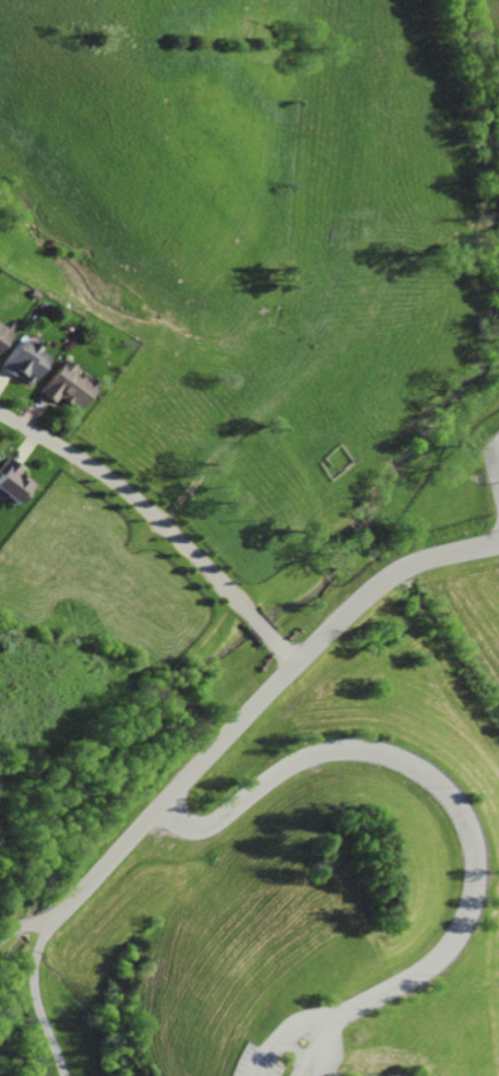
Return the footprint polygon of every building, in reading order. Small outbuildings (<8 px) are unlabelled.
[(43,360),(32,353),(34,351),(24,343),(22,347),(14,342),(0,363),(0,366),(27,383),(43,360)] [(50,404),(55,397),(73,411),(94,383),(86,378),(83,381),(79,378),(75,382),(66,375),(70,369),(61,363),(37,394),(50,404)] [(28,485),(13,474),(17,468),(8,460),(0,470),(0,494),(14,505),(28,485)]
